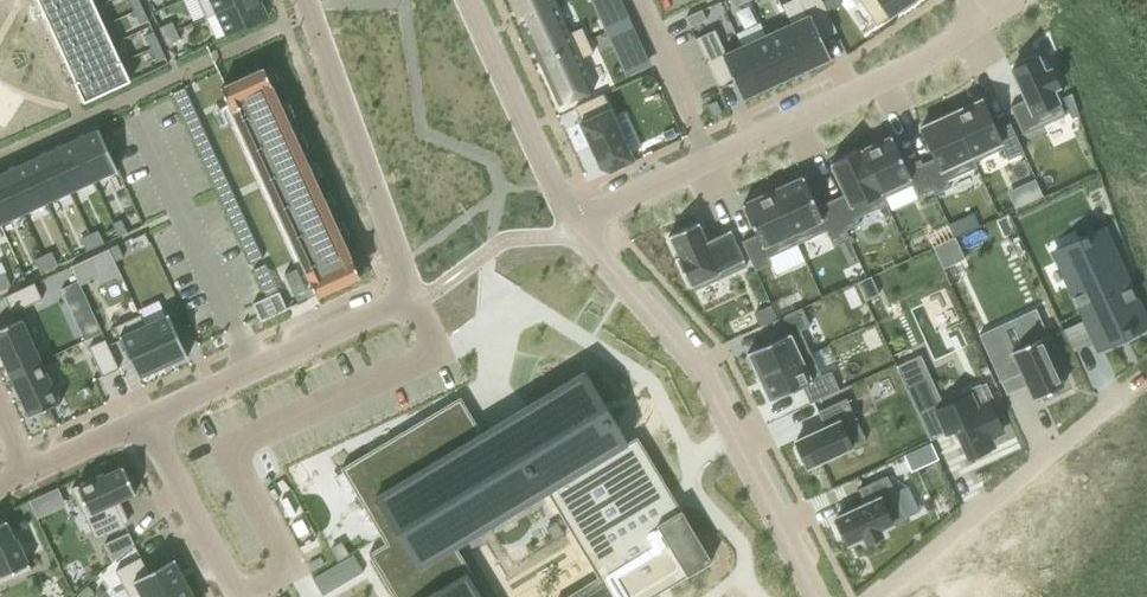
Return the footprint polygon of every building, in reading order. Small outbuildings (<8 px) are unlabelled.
[(41,10),(62,0),(37,0),(41,10)] [(41,10),(50,28),(95,7),(92,0),(62,0),(41,10)] [(133,12),(142,8),(138,0),(128,0),(133,12)] [(206,18),(244,0),(198,0),(206,18)] [(206,18),(216,14),(227,37),(267,19),(258,0),(244,0),(206,18)] [(520,20),(520,21),(554,6),(552,0),(510,0),(520,20)] [(790,25),(810,68),(830,59),(821,39),(836,32),(822,2),(820,0),(798,0),(806,17),(790,25)] [(876,26),(900,10),(902,13),(917,2),(916,0),(858,0),(876,26)] [(554,6),(520,21),(523,27),(539,63),(587,41),(581,28),(575,31),(568,34),(554,6)] [(95,7),(50,28),(58,47),(104,26),(95,7)] [(142,8),(133,12),(139,25),(148,21),(142,8)] [(701,10),(686,18),(690,28),(706,21),(701,10)] [(621,16),(608,22),(610,26),(612,30),(625,24),(621,16)] [(172,23),(159,28),(163,38),(176,32),(172,23)] [(612,30),(610,31),(612,35),(614,40),(621,37),(629,33),(625,24),(612,30)] [(790,25),(766,36),(786,79),(810,68),(790,25)] [(104,26),(58,47),(67,65),(112,44),(104,26)] [(714,30),(695,39),(718,88),(721,88),(734,82),(742,100),(761,91),(741,47),(726,54),(714,30)] [(153,32),(144,36),(150,49),(159,45),(153,32)] [(176,32),(163,38),(166,46),(180,40),(176,32)] [(766,36),(741,47),(761,91),(786,79),(766,36)] [(587,41),(539,63),(559,106),(593,90),(580,60),(593,54),(587,41)] [(112,44),(67,65),(75,83),(74,83),(75,84),(121,62),(120,62),(112,44)] [(159,45),(150,49),(156,62),(165,58),(159,45)] [(1025,100),(1010,107),(1023,136),(1065,116),(1053,90),(1054,90),(1059,88),(1057,85),(1050,70),(1045,72),(1040,62),(1038,58),(1035,59),(1033,60),(1032,58),(1032,56),(1023,60),(1014,64),(1016,68),(1011,70),(1024,97),(1025,100)] [(121,62),(75,84),(84,103),(130,82),(121,62)] [(263,69),(220,89),(228,105),(229,105),(309,280),(316,297),(359,277),(352,261),(351,261),(271,86),(271,85),(263,69)] [(603,95),(574,108),(581,123),(579,124),(600,169),(609,173),(634,161),(603,95)] [(1080,117),(1073,95),(1063,100),(1072,121),(1080,117)] [(980,101),(951,114),(976,168),(977,167),(974,162),(983,158),(1002,149),(1005,156),(1007,160),(1023,153),(1010,124),(995,131),(981,100),(980,100),(980,101)] [(919,160),(919,161),(934,195),(950,188),(947,181),(976,168),(951,114),(924,127),(922,128),(922,127),(920,128),(934,159),(921,165),(919,160)] [(98,130),(74,141),(93,182),(117,171),(98,130)] [(861,149),(860,150),(886,205),(887,205),(884,198),(886,197),(912,186),(917,197),(932,190),(934,195),(919,161),(914,163),(905,167),(900,155),(891,137),(864,149),(862,150),(861,149)] [(74,141),(51,151),(70,193),(93,182),(74,141)] [(860,150),(830,164),(844,195),(830,201),(847,237),(848,237),(845,231),(860,224),(857,218),(886,205),(860,150)] [(51,151),(27,162),(46,203),(70,193),(51,151)] [(27,162),(4,173),(23,214),(46,203),(27,162)] [(411,174),(418,205),(446,198),(439,168),(411,174)] [(0,175),(0,225),(23,214),(4,173),(0,175)] [(803,177),(772,191),(797,245),(826,231),(832,244),(847,237),(830,201),(817,207),(803,177)] [(756,235),(741,242),(755,271),(771,264),(768,258),(797,245),(772,191),(748,202),(742,205),(756,235)] [(121,220),(112,224),(118,237),(127,233),(121,220)] [(674,234),(668,237),(669,238),(670,238),(670,240),(678,255),(678,257),(676,258),(690,288),(692,287),(691,286),(692,286),(693,289),(694,291),(746,267),(743,262),(744,262),(743,260),(742,260),(730,233),(731,232),(730,231),(712,239),(713,242),(712,243),(708,244),(707,245),(703,236),(699,226),(698,225),(699,225),(699,224),(698,223),(674,234)] [(1054,251),(1073,291),(1075,296),(1075,297),(1074,297),(1075,299),(1077,298),(1078,300),(1080,305),(1079,305),(1078,306),(1079,308),(1080,307),(1100,350),(1102,349),(1100,344),(1101,344),(1123,333),(1125,337),(1126,338),(1132,335),(1131,334),(1132,333),(1141,329),(1142,331),(1146,328),(1146,327),(1135,302),(1134,299),(1135,298),(1134,297),(1132,298),(1130,293),(1129,290),(1131,289),(1130,288),(1129,288),(1102,229),(1096,232),(1097,233),(1091,236),(1087,238),(1086,236),(1080,239),(1081,241),(1084,248),(1061,258),(1060,258),(1060,257),(1056,250),(1054,251)] [(98,231),(89,235),(95,248),(104,244),(98,231)] [(89,235),(80,239),(86,252),(95,248),(89,235)] [(954,238),(933,248),(942,270),(964,260),(954,238)] [(117,245),(108,249),(108,250),(114,262),(123,258),(117,245)] [(108,250),(100,254),(106,266),(114,263),(114,262),(108,250)] [(51,252),(43,256),(49,269),(57,265),(51,252)] [(43,256),(34,260),(40,273),(49,269),(43,256)] [(0,276),(0,286),(2,291),(11,287),(5,274),(0,276)] [(870,277),(857,283),(865,301),(879,295),(870,277)] [(34,284),(4,297),(12,314),(41,300),(34,284)] [(278,293),(252,305),(260,322),(286,310),(280,297),(278,293)] [(779,339),(747,353),(748,355),(748,354),(759,378),(810,354),(800,331),(810,327),(801,308),(772,322),(779,339)] [(996,327),(979,336),(1000,383),(1001,383),(1021,373),(1027,386),(1034,401),(1064,387),(1044,344),(1045,343),(1050,341),(1036,309),(1032,311),(1032,312),(1034,316),(1018,323),(1019,325),(1028,344),(1008,353),(996,327)] [(140,316),(139,316),(163,368),(185,357),(185,358),(187,357),(167,314),(166,315),(166,316),(144,326),(140,316)] [(139,316),(114,327),(139,380),(140,379),(140,378),(163,368),(139,316)] [(0,329),(0,355),(9,376),(41,362),(21,319),(0,329)] [(105,341),(88,348),(102,377),(118,370),(105,341)] [(810,354),(759,378),(769,400),(769,401),(770,402),(802,387),(809,404),(839,390),(831,372),(821,376),(810,354)] [(41,362),(9,376),(29,418),(60,404),(41,362)] [(624,447),(581,375),(477,436),(456,401),(337,473),(382,547),(365,558),(388,596),(475,596),(463,576),(466,574),(452,551),(544,497),(595,582),(570,596),(654,596),(710,564),(633,442),(624,447)] [(925,379),(905,388),(930,441),(956,430),(969,458),(993,447),(989,439),(1002,433),(988,403),(992,401),(985,385),(981,387),(980,385),(970,389),(973,394),(939,410),(925,379)] [(825,428),(795,442),(798,448),(795,449),(799,457),(801,463),(804,462),(807,469),(866,442),(846,399),(817,412),(825,428)] [(103,474),(71,489),(95,541),(125,527),(125,526),(115,504),(119,502),(120,501),(135,494),(123,467),(104,476),(103,474)] [(838,523),(834,525),(842,542),(846,540),(848,545),(862,539),(865,544),(883,536),(880,530),(906,518),(887,476),(858,490),(865,505),(836,518),(838,523)] [(31,571),(17,539),(15,540),(6,521),(0,524),(0,585),(31,571)] [(117,539),(104,545),(112,563),(124,553),(117,539)] [(322,596),(363,572),(352,554),(311,579),(322,596)] [(115,572),(128,596),(160,596),(186,584),(173,560),(148,573),(140,558),(115,572)] [(160,596),(193,596),(186,584),(160,596)] [(76,596),(77,596),(90,596),(94,594),(87,587),(76,596)]
